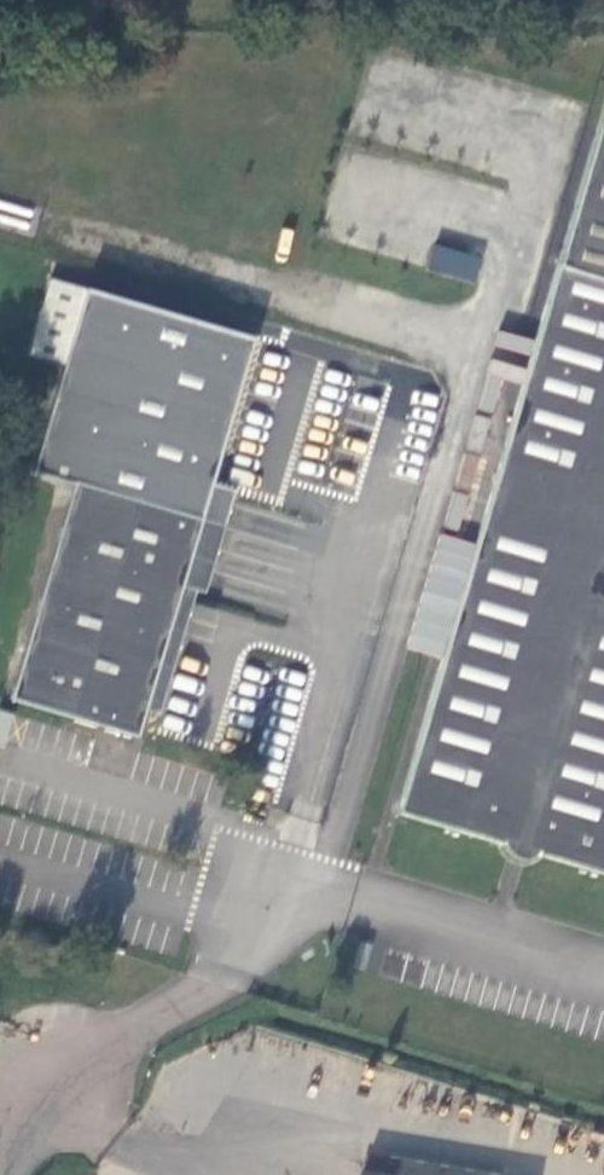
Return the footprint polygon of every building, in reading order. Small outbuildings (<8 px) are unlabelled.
[(556,267),(603,281),(603,103),(556,267)] [(433,243),(426,268),(475,282),(482,257),(433,243)] [(535,854),(537,855),(603,875),(603,281),(556,267),(396,814),(500,844),(502,844),(535,854)] [(182,585),(211,484),(240,387),(254,339),(52,279),(37,327),(29,354),(64,364),(32,472),(73,485),(9,699),(137,736),(145,709),(182,585)] [(235,491),(211,484),(182,585),(145,709),(160,713),(197,590),(205,592),(235,491)] [(534,854),(535,854),(502,844),(502,845),(504,851),(510,854),(523,858),(530,859),(534,854)] [(499,1173),(439,1167),(438,1174),(498,1174),(499,1173)]
